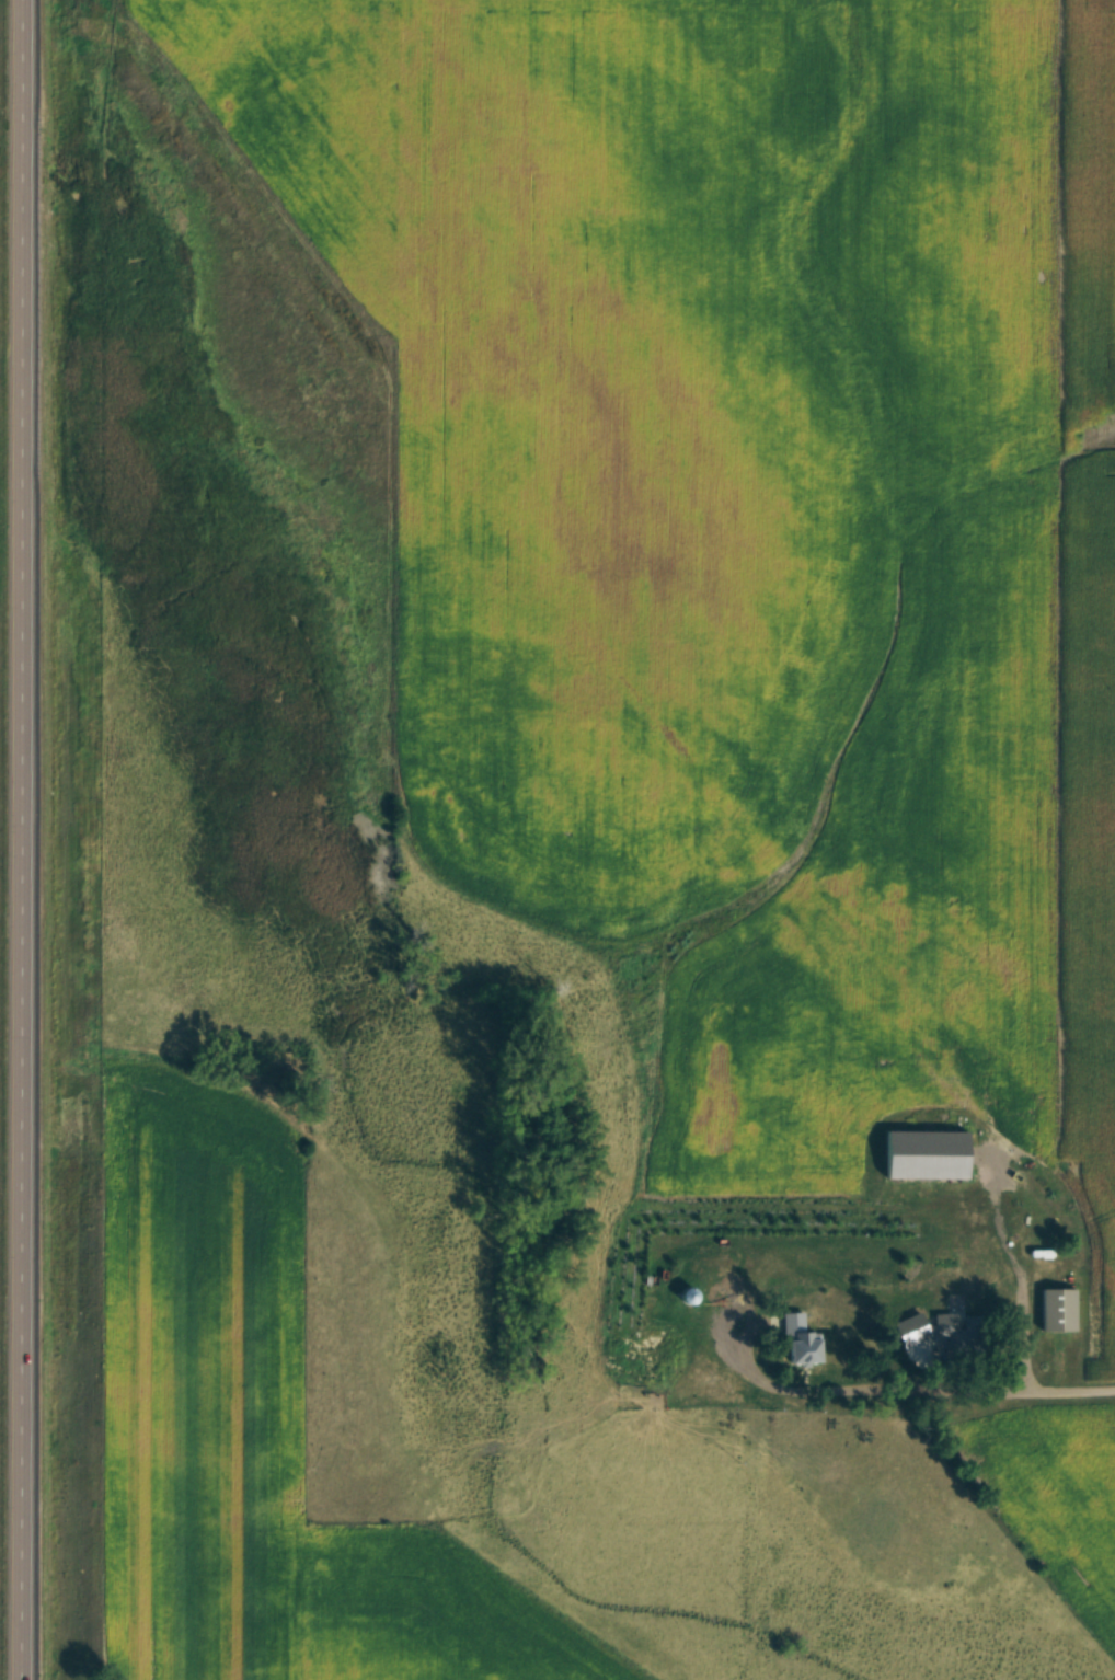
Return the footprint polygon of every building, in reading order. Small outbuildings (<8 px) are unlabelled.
[(1074,1287),(1038,1287),(1038,1330),(1074,1330),(1074,1287)] [(814,1332),(803,1332),(803,1312),(782,1312),(782,1363),(814,1363),(814,1332)] [(933,1337),(940,1337),(940,1350),(972,1350),(972,1327),(958,1327),(958,1312),(933,1312),(933,1337)]
